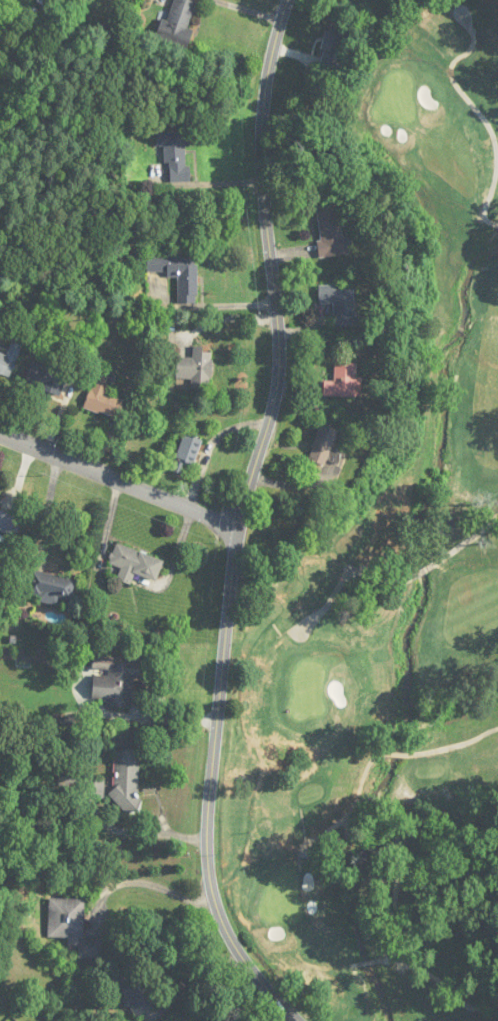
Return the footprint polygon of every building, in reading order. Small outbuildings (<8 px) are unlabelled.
[(196,2),(189,0),(172,0),(160,38),(188,46),(193,30),(188,28),(196,2)] [(350,29),(328,23),(319,65),(341,70),(350,29)] [(156,146),(167,146),(167,181),(188,181),(188,131),(156,131),(156,146)] [(315,205),(321,258),(345,255),(340,203),(315,205)] [(198,257),(148,257),(147,274),(178,274),(177,304),(197,304),(198,257)] [(319,286),(319,304),(334,304),(334,327),(356,327),(356,286),(319,286)] [(11,378),(21,346),(11,343),(8,355),(0,353),(0,375),(11,378)] [(193,358),(177,358),(177,382),(211,383),(212,353),(203,353),(203,348),(193,348),(193,358)] [(69,369),(34,358),(25,385),(60,396),(69,369)] [(356,378),(357,364),(335,363),(334,382),(324,382),(323,397),(361,399),(362,378),(356,378)] [(114,375),(98,369),(84,409),(118,420),(125,401),(107,395),(114,375)] [(308,461),(325,467),(338,432),(320,425),(308,461)] [(202,441),(181,435),(170,472),(185,477),(188,466),(194,468),(202,441)] [(135,575),(157,583),(165,562),(116,544),(108,565),(121,569),(116,581),(131,587),(135,575)] [(77,582),(32,569),(26,592),(71,604),(77,582)] [(106,706),(136,708),(139,659),(94,655),(93,670),(106,671),(106,675),(93,674),(92,698),(106,699),(106,706)] [(139,749),(115,749),(114,810),(139,810),(139,749)] [(104,781),(84,781),(84,797),(104,797),(104,781)] [(48,938),(68,939),(68,947),(79,947),(79,958),(101,959),(101,939),(83,939),(84,900),(49,899),(48,938)]
